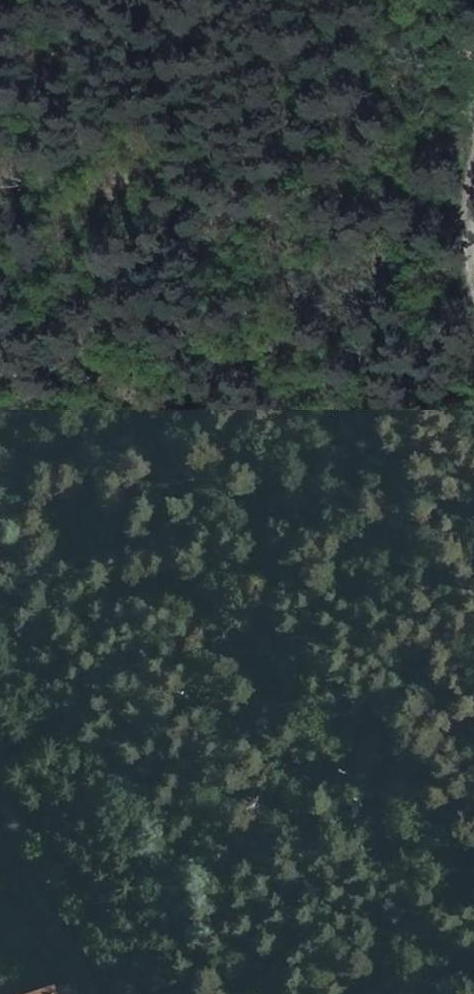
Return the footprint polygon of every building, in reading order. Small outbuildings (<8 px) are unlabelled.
[(59,980),(62,993),(81,993),(76,976),(59,980)] [(59,980),(22,990),(23,993),(62,993),(59,980)]
